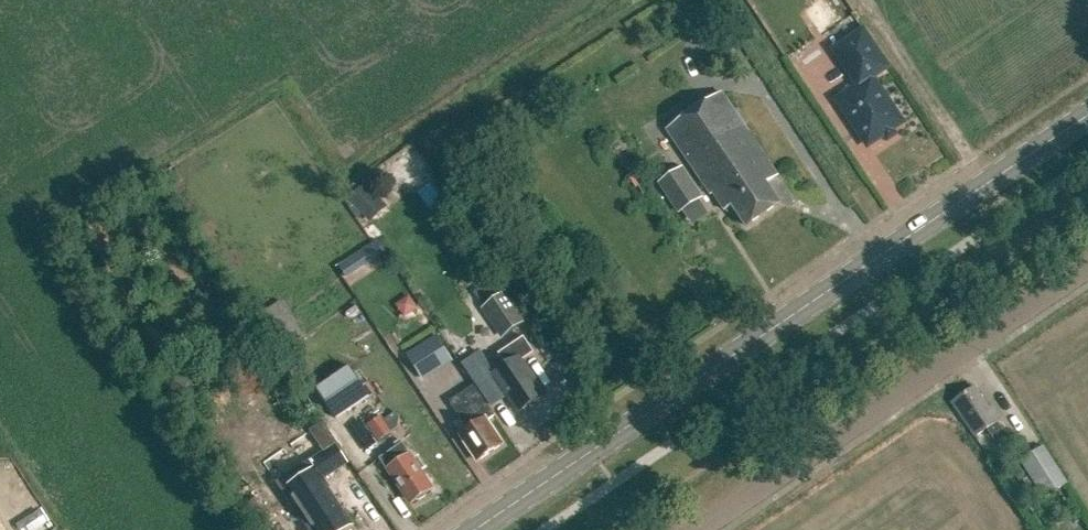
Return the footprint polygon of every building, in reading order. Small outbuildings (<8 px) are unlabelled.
[(812,29),(830,21),(821,0),(799,0),(812,29)] [(868,145),(902,122),(873,79),(889,68),(863,30),(834,50),(859,87),(838,100),(868,145)] [(780,204),(766,183),(777,175),(721,94),(667,130),(711,195),(713,194),(724,211),(732,206),(746,227),(780,204)] [(680,213),(701,199),(682,169),(660,184),(680,213)] [(371,221),(389,204),(367,181),(349,197),(371,221)] [(377,241),(339,267),(347,278),(385,252),(377,241)] [(506,290),(497,276),(475,291),(485,305),(482,307),(502,337),(529,319),(508,289),(506,290)] [(275,300),(259,310),(283,347),(300,336),(275,300)] [(424,379),(454,359),(436,334),(407,354),(424,379)] [(519,413),(545,395),(523,361),(534,353),(524,337),(499,354),(507,366),(494,375),(519,413)] [(503,395),(488,372),(485,368),(479,372),(470,359),(462,365),(489,404),(503,395)] [(338,417),(371,395),(350,365),(317,387),(338,417)] [(460,434),(478,462),(502,446),(486,422),(495,416),(476,388),(451,404),(468,429),(460,434)] [(988,408),(974,388),(952,403),(976,437),(987,431),(996,445),(1007,437),(997,422),(1001,420),(991,406),(988,408)] [(396,412),(384,420),(392,432),(397,428),(399,417),(396,412)] [(379,441),(391,432),(381,417),(368,425),(379,441)] [(322,480),(348,462),(321,423),(309,432),(324,453),(278,484),(308,528),(312,524),(316,529),(350,529),(355,527),(322,480)] [(430,490),(417,471),(420,469),(403,443),(380,459),(401,490),(403,488),(412,502),(430,490)] [(1046,496),(1067,483),(1042,446),(1021,459),(1046,496)]
